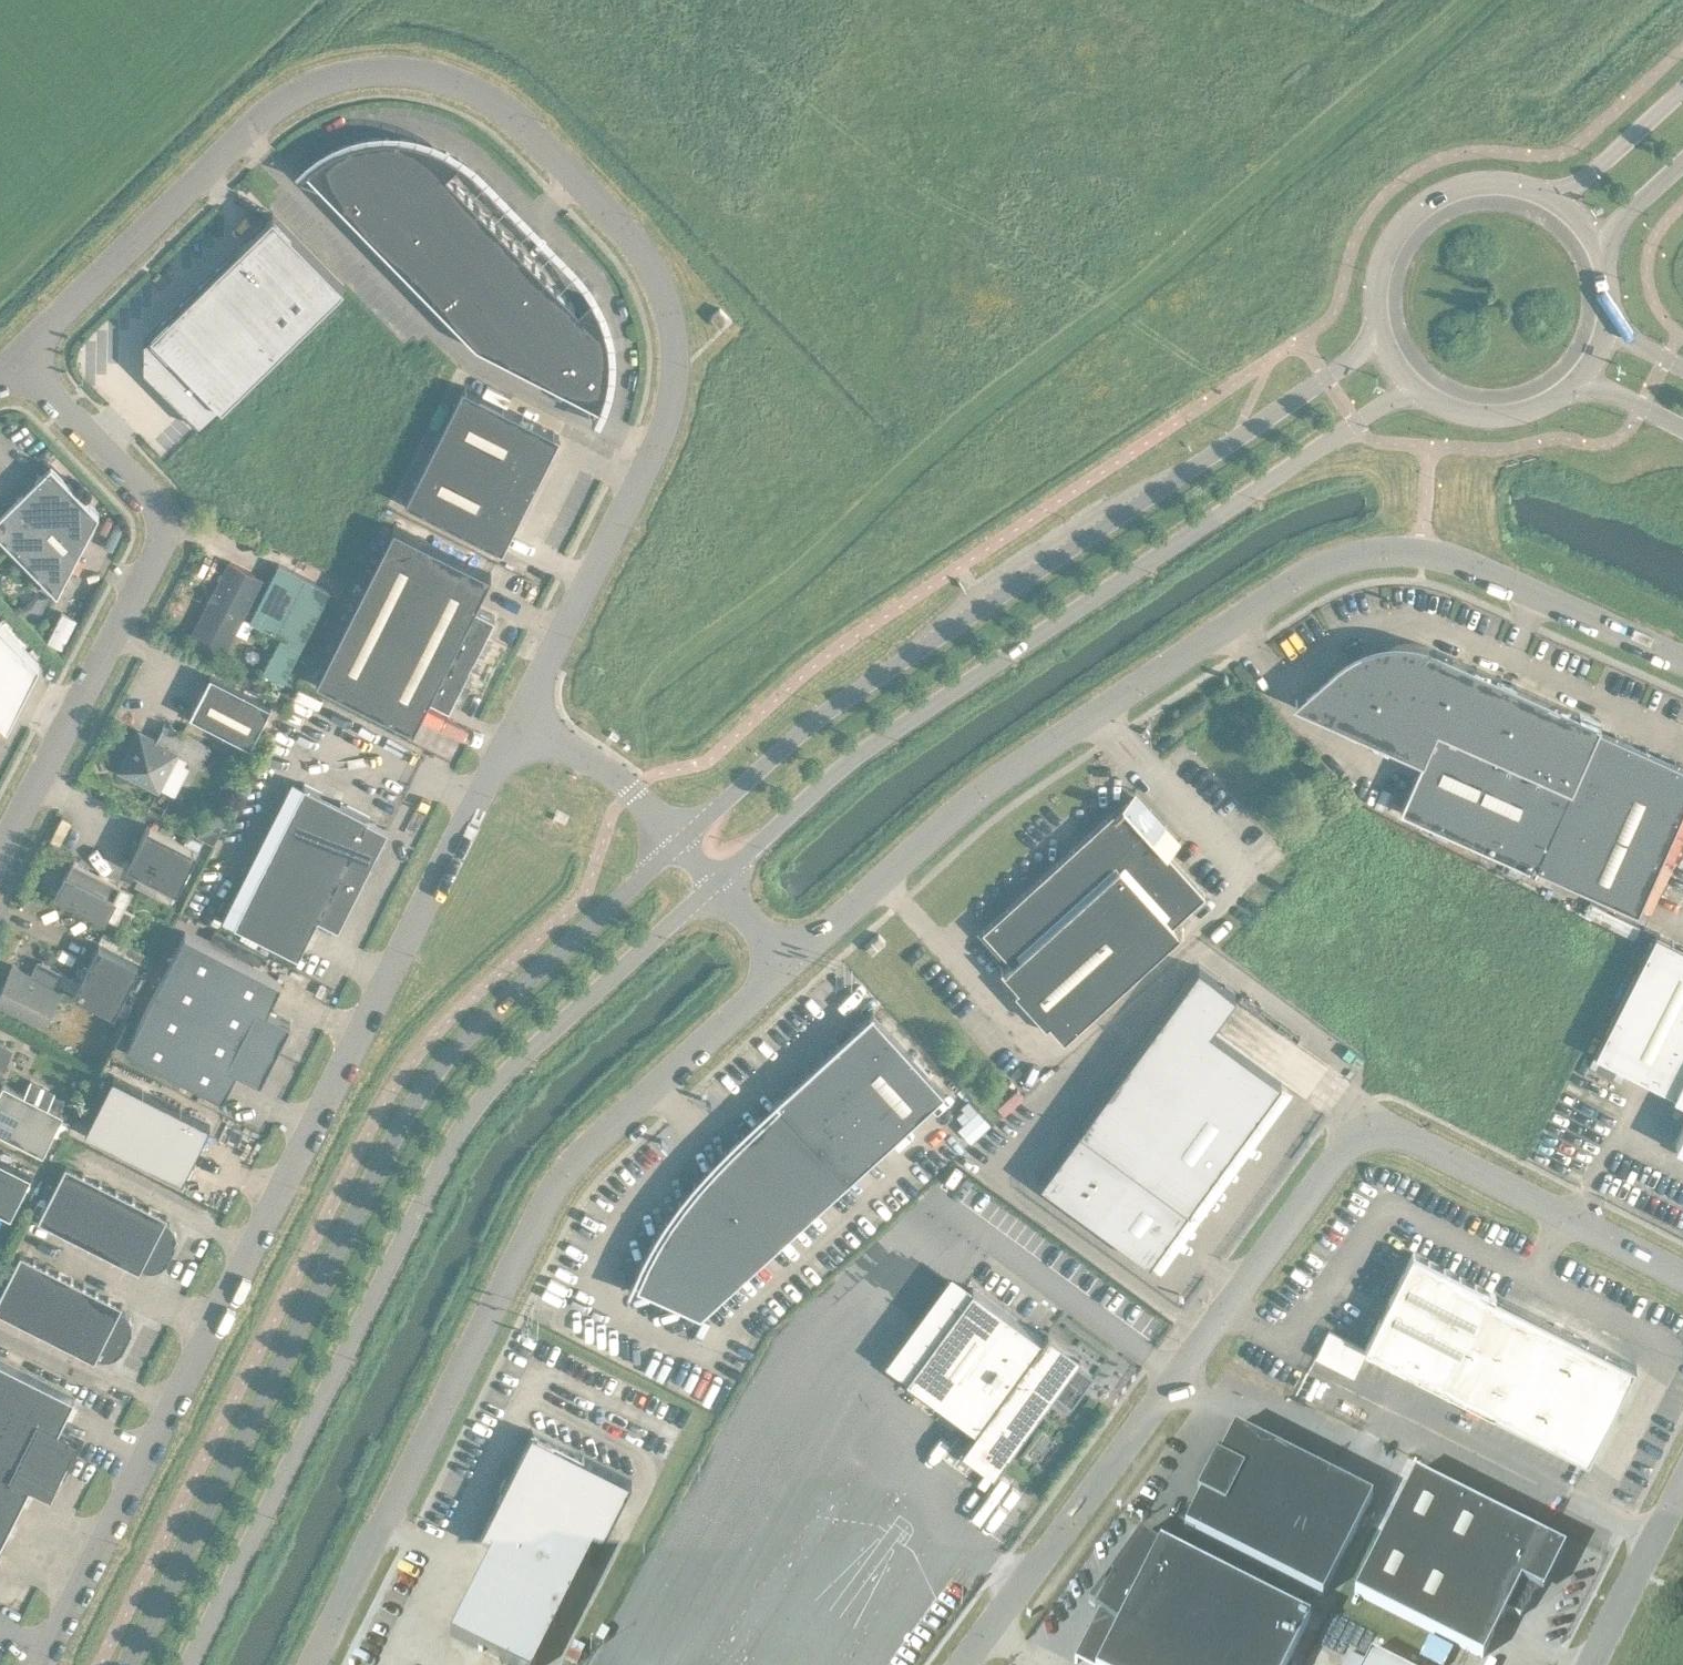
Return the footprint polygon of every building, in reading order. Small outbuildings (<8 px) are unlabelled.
[(309,165),(304,170),(305,171),(307,170),(475,342),(597,406),(596,409),(597,410),(599,405),(603,396),(605,387),(607,377),(608,368),(608,358),(608,348),(606,337),(604,327),(601,317),(597,307),(592,297),(591,296),(578,308),(445,173),(459,159),(458,158),(449,152),(440,148),(430,143),(419,140),(409,138),(398,136),(388,136),(377,136),(367,138),(356,140),(346,143),(336,147),(327,152),(318,158),(309,165)] [(143,339),(142,368),(199,426),(343,285),(272,212),(143,339)] [(462,385),(433,442),(530,491),(559,434),(462,385)] [(433,442),(404,500),(501,549),(530,491),(433,442)] [(0,526),(0,535),(56,593),(98,513),(50,464),(0,512),(0,518),(4,522),(0,526)] [(393,524),(316,678),(413,727),(429,695),(448,705),(494,614),(474,604),(490,572),(393,524)] [(233,611),(241,615),(261,577),(229,561),(191,634),(215,646),(233,611)] [(277,563),(249,618),(281,635),(262,670),(282,680),(329,589),(277,563)] [(6,725),(39,661),(0,621),(0,718),(6,725)] [(1331,718),(1421,758),(1399,808),(1534,868),(1535,866),(1637,911),(1682,807),(1682,764),(1598,726),(1600,722),(1435,648),(1425,645),(1415,642),(1404,640),(1394,640),(1383,641),(1372,643),(1362,646),(1353,651),(1344,656),(1335,663),(1305,689),(1331,718)] [(189,713),(250,744),(270,704),(209,673),(209,674),(210,674),(191,713),(190,712),(189,713)] [(176,752),(201,765),(210,747),(169,725),(163,737),(155,740),(139,731),(120,769),(157,788),(176,752)] [(304,782),(233,922),(297,954),(317,915),(337,925),(387,827),(367,817),(368,815),(304,782)] [(1121,801),(981,929),(1011,961),(1004,968),(1001,965),(999,966),(1063,1037),(1183,928),(1181,926),(1178,929),(1172,923),(1171,922),(1204,893),(1162,848),(1165,845),(1158,837),(1155,840),(1121,802),(1121,801)] [(146,824),(126,863),(176,889),(196,849),(146,824)] [(55,892),(103,916),(120,883),(72,858),(55,892)] [(184,930),(155,988),(275,1049),(290,1020),(266,1008),(281,979),(184,930)] [(1594,1052),(1682,1097),(1682,946),(1655,931),(1594,1052)] [(863,945),(871,953),(884,941),(877,933),(863,945)] [(73,992),(113,1012),(138,963),(97,943),(73,992)] [(55,986),(62,971),(40,960),(34,972),(29,974),(11,964),(0,987),(0,1003),(41,1024),(59,989),(55,986)] [(1235,992),(1198,965),(1079,1127),(1078,1126),(1077,1127),(1078,1128),(1039,1182),(1148,1262),(1188,1208),(1189,1209),(1189,1208),(1188,1207),(1281,1081),(1209,1028),(1235,993),(1234,992),(1235,992)] [(275,1049),(155,988),(125,1046),(222,1095),(236,1066),(260,1078),(275,1049)] [(652,1251),(637,1284),(700,1313),(944,1091),(872,1012),(874,1011),(872,1010),(773,1100),(774,1102),(775,1101),(778,1104),(742,1137),(739,1134),(729,1144),(732,1147),(697,1185),(669,1221),(652,1251)] [(10,1048),(0,1043),(0,1067),(10,1048)] [(84,1129),(181,1178),(209,1122),(112,1073),(84,1129)] [(42,1152),(62,1112),(58,1110),(48,1105),(2,1082),(0,1085),(0,1131),(42,1152)] [(53,1094),(48,1105),(58,1110),(64,1100),(53,1094)] [(1674,1142),(1682,1147),(1682,1125),(1674,1142)] [(9,1215),(29,1174),(0,1159),(0,1211),(9,1215)] [(165,1219),(166,1215),(64,1163),(36,1220),(138,1271),(140,1267),(144,1269),(152,1269),(160,1267),(166,1262),(168,1257),(166,1256),(171,1246),(173,1247),(175,1243),(176,1235),(174,1227),(169,1221),(165,1219)] [(0,1291),(0,1313),(8,1317),(25,1326),(42,1334),(59,1343),(76,1351),(93,1360),(95,1356),(99,1358),(107,1358),(115,1356),(121,1351),(123,1346),(121,1345),(125,1335),(128,1336),(130,1332),(131,1324),(128,1316),(123,1310),(119,1308),(121,1304),(109,1297),(96,1291),(83,1284),(70,1278),(58,1271),(45,1265),(32,1258),(20,1252),(3,1285),(0,1291)] [(1364,1347),(1587,1460),(1635,1365),(1412,1252),(1364,1347)] [(972,1287),(906,1376),(975,1428),(961,1447),(993,1471),(1051,1392),(1070,1406),(1093,1375),(1074,1361),(1079,1353),(1047,1330),(1041,1338),(972,1287)] [(77,1437),(58,1427),(74,1396),(0,1359),(0,1541),(29,1483),(49,1493),(77,1437)] [(496,1549),(451,1638),(504,1664),(537,1664),(631,1480),(531,1430),(476,1539),(496,1549)] [(1185,1530),(1323,1600),(1373,1501),(1235,1431),(1185,1530)] [(1415,1475),(1354,1596),(1483,1660),(1507,1613),(1520,1619),(1531,1601),(1526,1599),(1531,1589),(1537,1592),(1562,1554),(1524,1534),(1525,1531),(1415,1475)] [(1074,1664),(1289,1664),(1310,1623),(1160,1547),(1158,1551),(1141,1538),(1108,1583),(1110,1584),(1095,1614),(1099,1617),(1074,1664)] [(1371,1654),(1366,1664),(1393,1664),(1371,1654)]
